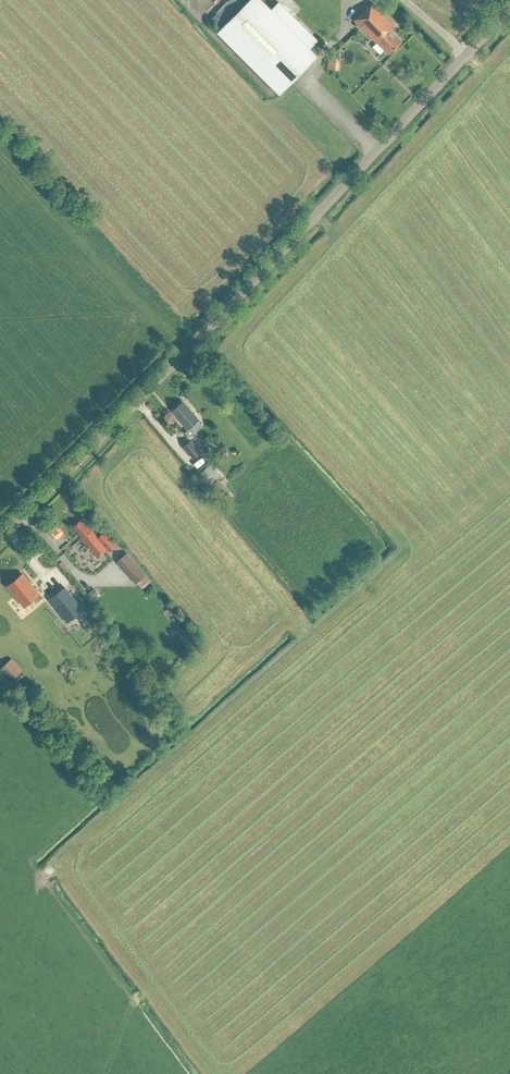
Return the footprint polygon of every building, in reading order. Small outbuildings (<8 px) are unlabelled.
[(286,24),(262,0),(248,0),(247,1),(246,0),(229,0),(211,18),(220,28),(217,32),(279,94),(318,55),(310,47),(318,40),(294,16),(286,24)] [(402,41),(390,28),(394,24),(372,2),(354,19),(389,55),(402,41)] [(341,67),(341,55),(329,55),(329,67),(341,67)] [(194,433),(202,426),(197,420),(198,420),(183,401),(174,408),(180,416),(178,418),(188,429),(189,427),(194,433)] [(183,446),(194,458),(201,452),(191,439),(183,446)] [(221,474),(209,461),(196,473),(208,486),(221,474)] [(80,538),(96,556),(105,548),(108,551),(116,545),(104,532),(98,537),(88,525),(86,527),(80,520),(73,526),(82,536),(80,538)] [(136,582),(145,573),(127,552),(117,561),(136,582)] [(22,574),(8,586),(25,606),(39,594),(22,574)] [(82,607),(65,585),(49,598),(66,620),(82,607)] [(194,632),(200,628),(194,620),(189,623),(194,632)] [(11,658),(1,667),(12,679),(22,669),(11,658)]
